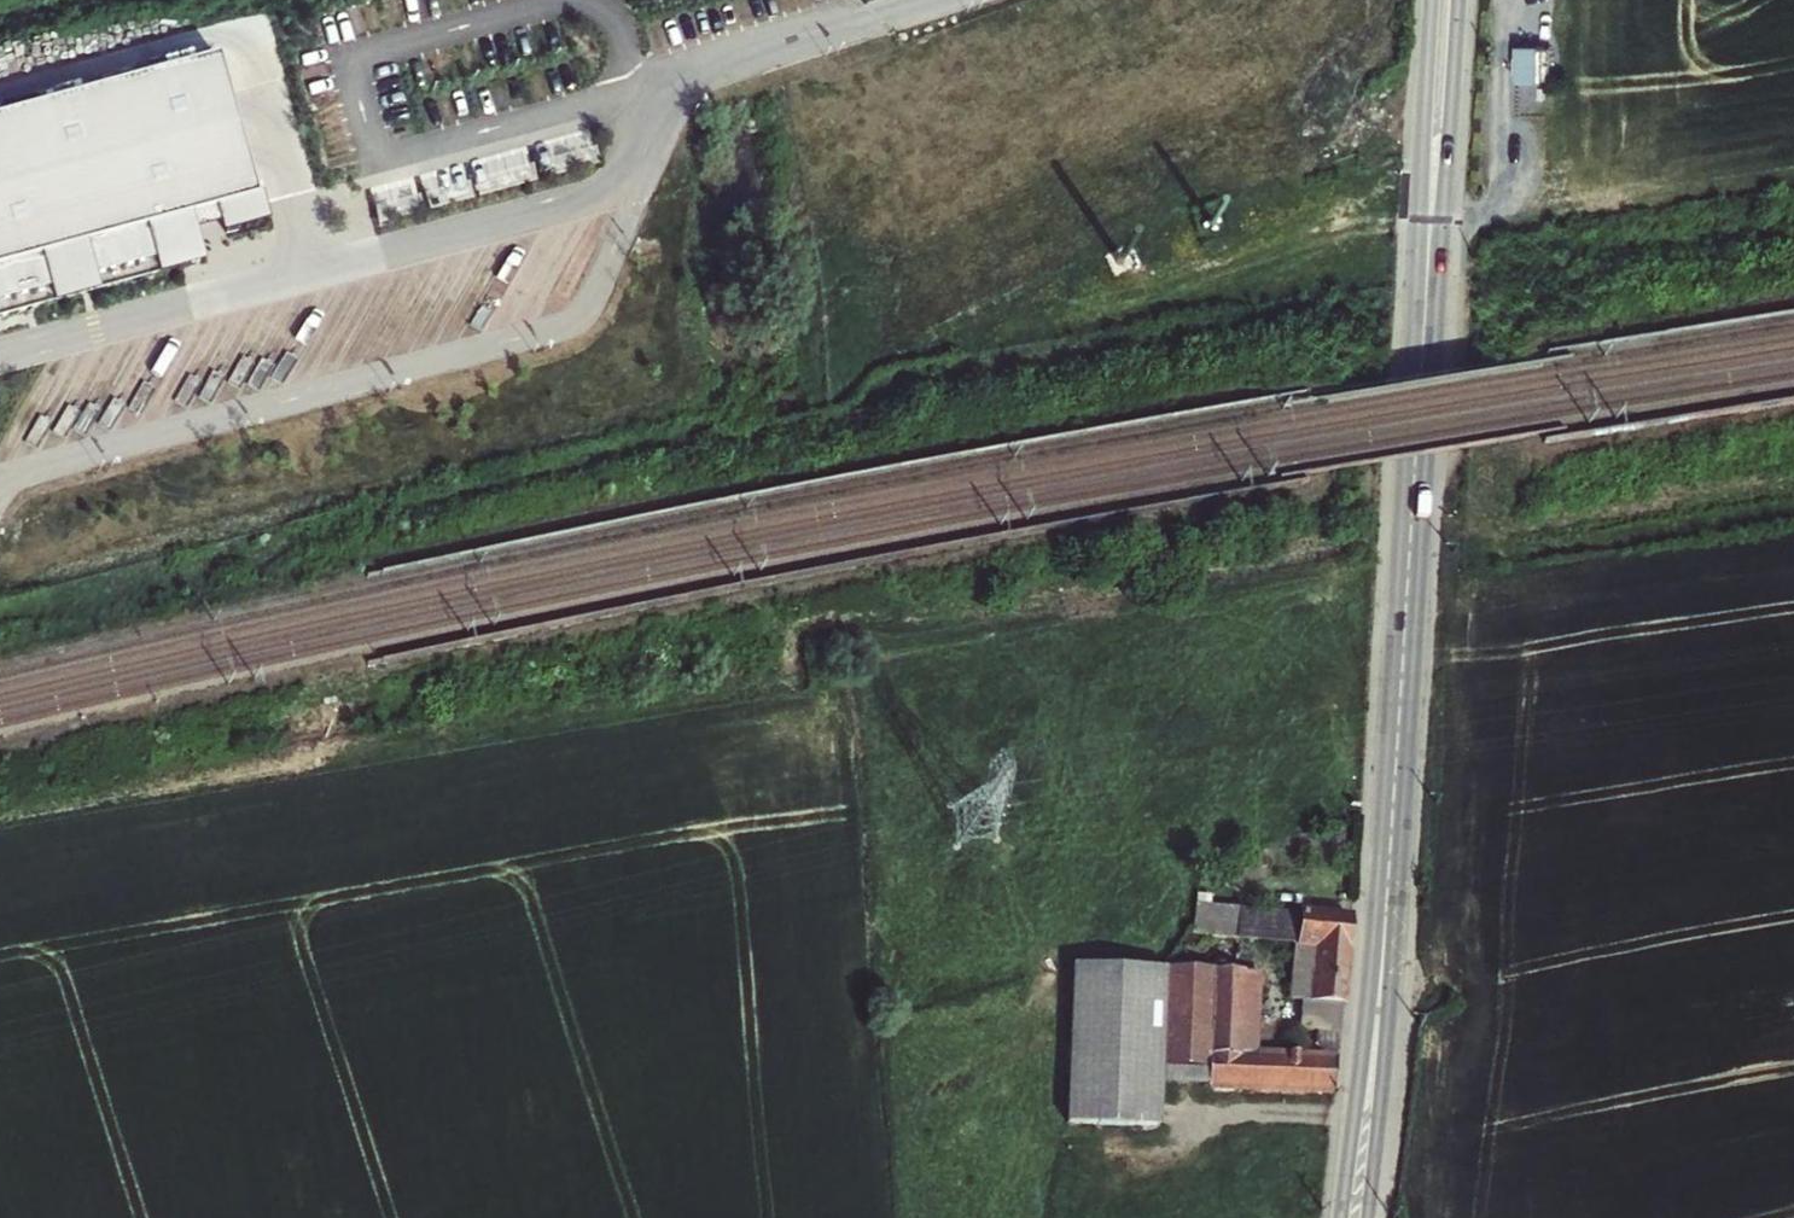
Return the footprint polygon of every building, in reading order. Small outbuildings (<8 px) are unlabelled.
[(1516,84),(1549,84),(1549,47),(1516,47),(1516,84)] [(0,118),(0,320),(196,266),(188,236),(218,228),(222,244),(268,232),(259,200),(255,201),(217,59),(0,118)] [(1308,1000),(1341,1002),(1347,950),(1350,920),(1237,912),(1235,940),(1298,944),(1296,974),(1310,976),(1308,1000)] [(1151,1122),(1155,1058),(1162,963),(1072,957),(1061,1117),(1151,1122)] [(1155,1058),(1186,1060),(1190,965),(1162,963),(1155,1058)] [(1205,1083),(1333,1090),(1336,1052),(1339,1026),(1315,1025),(1313,1044),(1319,1045),(1318,1055),(1251,1050),(1256,969),(1190,965),(1186,1060),(1207,1061),(1205,1083)]
